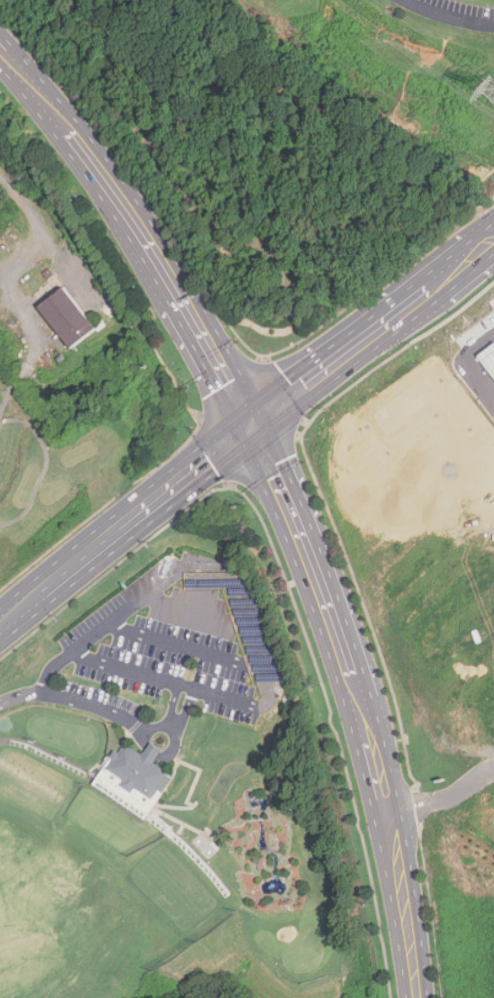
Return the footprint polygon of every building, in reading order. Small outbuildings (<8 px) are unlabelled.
[(75,279),(47,302),(80,343),(107,321),(75,279)] [(479,355),(493,375),(493,344),(479,355)] [(153,762),(161,749),(150,742),(142,754),(122,741),(94,783),(146,817),(173,776),(153,762)]
